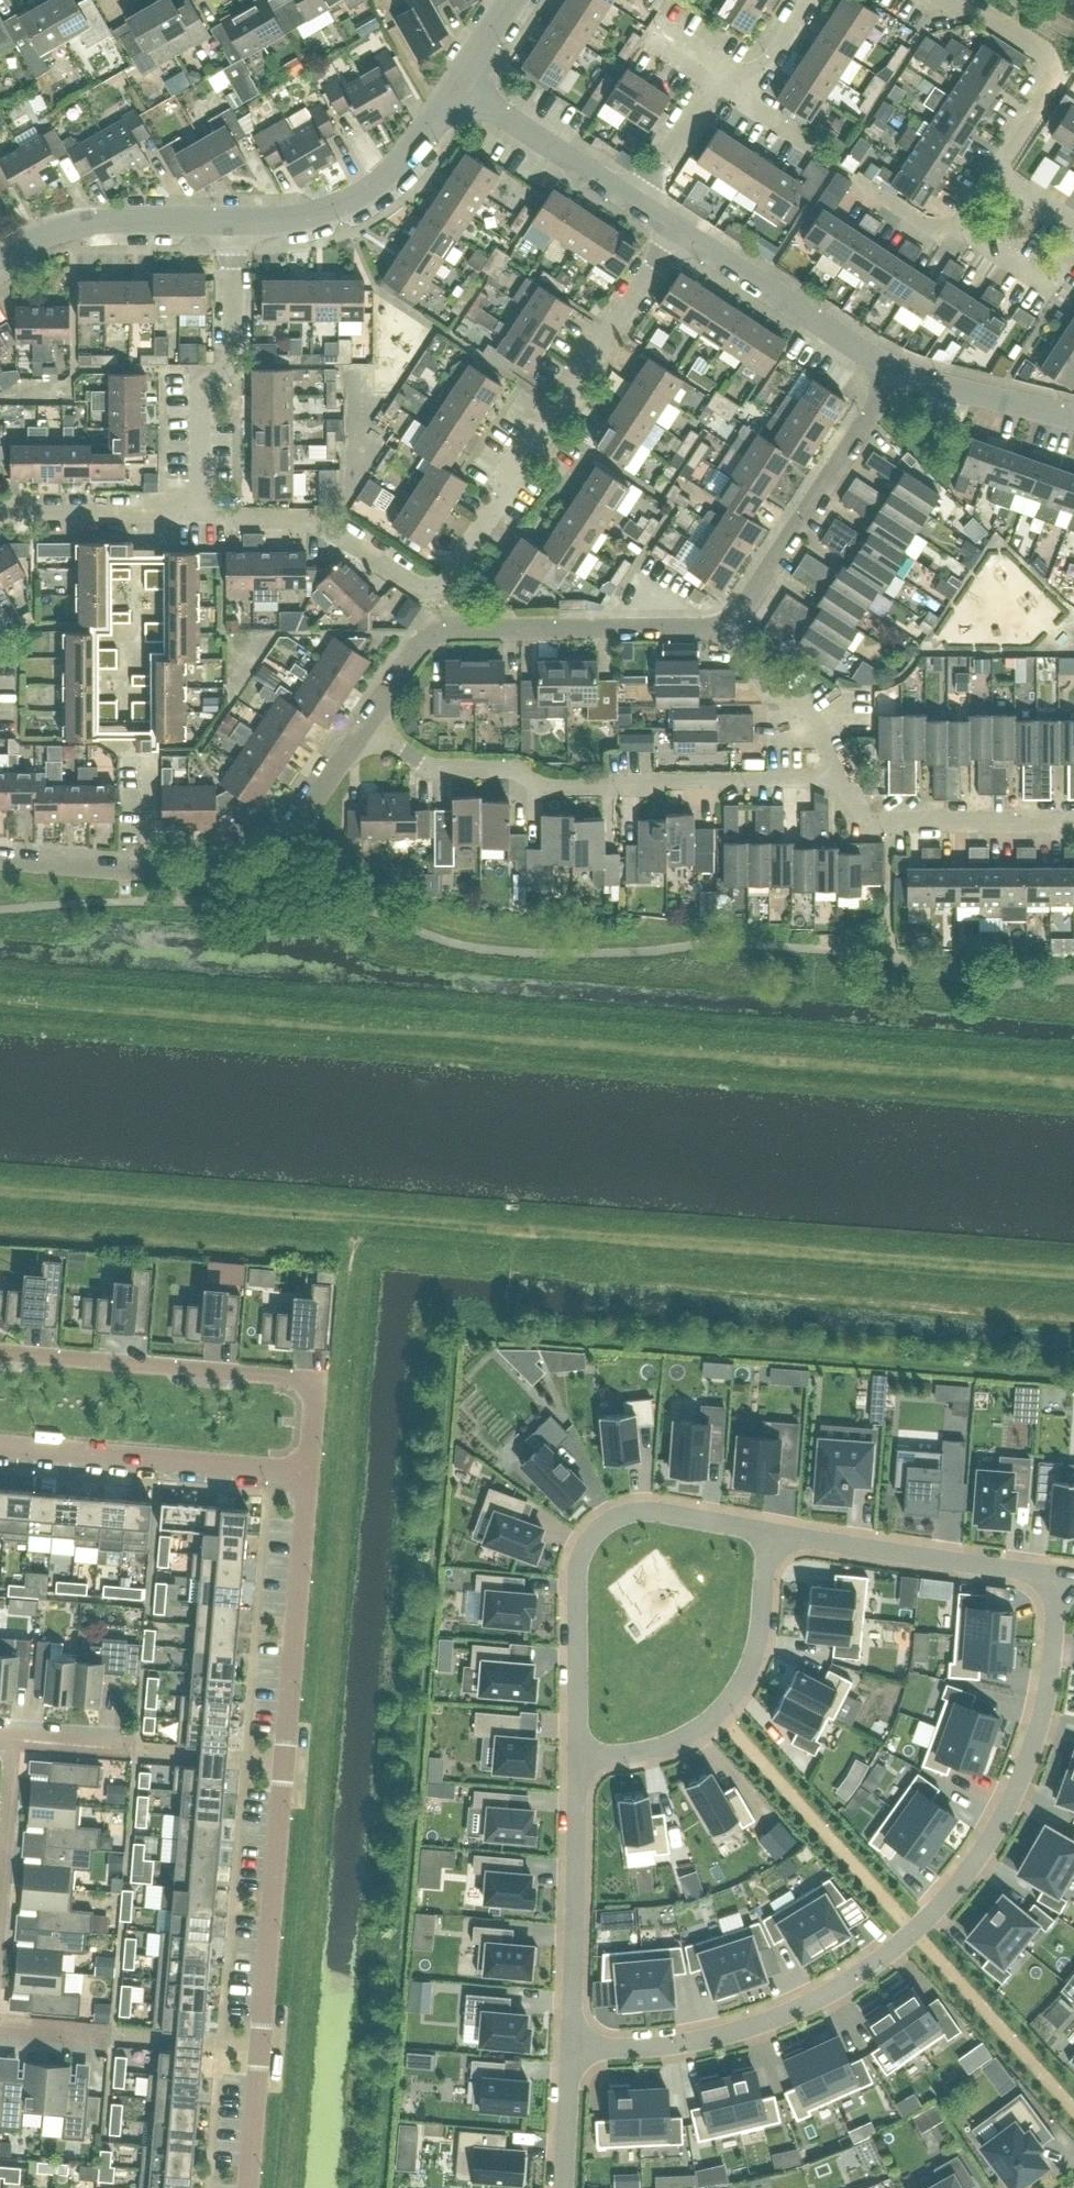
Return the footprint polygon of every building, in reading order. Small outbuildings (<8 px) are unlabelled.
[(65,40),(79,32),(89,48),(113,34),(96,6),(83,13),(75,0),(51,0),(44,3),(65,40)] [(148,7),(176,55),(195,43),(196,45),(211,36),(189,0),(188,0),(176,7),(172,0),(160,0),(148,7)] [(243,8),(264,46),(297,27),(283,4),(272,11),(266,0),(257,0),(243,8)] [(283,4),(297,27),(329,9),(324,0),(291,0),(283,4)] [(329,9),(344,0),(324,0),(329,9)] [(438,11),(435,6),(432,0),(403,0),(409,10),(394,18),(397,23),(418,60),(443,46),(439,39),(450,33),(438,11)] [(598,24),(612,3),(606,0),(567,0),(565,3),(598,24)] [(659,12),(667,0),(655,0),(651,6),(659,12)] [(730,22),(747,33),(761,12),(743,0),(721,0),(714,11),(710,17),(726,28),(730,22)] [(761,12),(769,0),(743,0),(761,12)] [(832,15),(865,37),(879,15),(856,0),(842,0),(832,15)] [(51,51),(50,49),(65,40),(44,3),(20,18),(28,33),(25,35),(23,32),(14,38),(18,45),(37,78),(50,70),(44,58),(50,55),(51,51)] [(565,3),(551,24),(584,45),(598,24),(565,3)] [(127,19),(134,31),(122,38),(144,75),(157,68),(156,66),(176,55),(148,7),(127,19)] [(244,58),(264,46),(243,8),(221,21),(230,35),(219,42),(232,65),(224,69),(243,101),(260,92),(248,72),(251,71),(244,58)] [(819,36),(852,58),(865,37),(832,15),(819,36)] [(18,45),(14,38),(1,17),(0,17),(0,55),(18,45)] [(551,24),(537,45),(570,66),(584,45),(551,24)] [(635,49),(642,37),(634,32),(627,43),(635,49)] [(1015,78),(1020,69),(1028,58),(991,34),(984,45),(977,54),(952,38),(945,49),(955,56),(1001,85),(1008,74),(1015,78)] [(819,36),(805,57),(838,79),(852,58),(819,36)] [(937,44),(927,37),(914,56),(924,64),(937,44)] [(627,60),(635,49),(627,43),(619,55),(627,60)] [(902,61),(910,49),(902,44),(894,56),(902,61)] [(570,66),(537,45),(523,66),(556,88),(570,66)] [(355,68),(385,120),(385,119),(384,117),(403,106),(389,81),(402,74),(388,49),(367,62),(372,70),(361,77),(356,68),(355,68)] [(895,72),(902,61),(894,56),(886,67),(895,72)] [(957,85),(994,109),(999,101),(993,97),(1001,85),(955,56),(950,65),(964,74),(957,85)] [(805,57),(791,78),(824,100),(838,79),(805,57)] [(385,120),(355,68),(355,69),(360,77),(349,84),(344,75),(323,87),(337,112),(349,104),(365,131),(367,130),(366,127),(383,118),(384,120),(385,120)] [(628,69),(606,102),(628,116),(649,83),(628,69)] [(875,103),(888,82),(875,73),(862,93),(867,96),(866,97),(875,103)] [(599,85),(607,91),(615,79),(607,74),(599,85)] [(810,121),(824,100),(791,78),(777,100),(786,105),(781,112),(800,125),(805,118),(810,121)] [(649,83),(628,116),(649,130),(671,97),(649,83)] [(600,102),(607,91),(599,85),(591,97),(600,102)] [(935,86),(929,95),(975,125),(982,114),(988,118),(994,109),(957,85),(950,96),(935,86)] [(975,125),(929,95),(923,104),(938,114),(931,124),(931,125),(968,149),(973,141),(967,136),(975,125)] [(867,114),(875,103),(866,97),(859,109),(867,114)] [(294,131),(317,172),(319,174),(318,171),(337,160),(323,136),(335,128),(321,104),(309,111),(306,106),(285,118),(293,132),(294,131)] [(1072,149),(1073,145),(1073,107),(1071,105),(1051,135),(1072,149)] [(202,140),(221,174),(246,160),(236,142),(247,136),(231,108),(209,120),(216,132),(202,140)] [(124,119),(103,131),(125,169),(136,163),(140,169),(151,163),(138,142),(150,135),(136,110),(123,117),(124,119)] [(903,135),(948,165),(956,153),(962,158),(968,149),(931,125),(931,124),(924,119),(916,131),(909,126),(903,135)] [(53,129),(21,147),(43,186),(60,176),(52,162),(67,153),(53,129)] [(318,175),(319,174),(317,172),(294,131),(293,132),(283,138),(277,129),(256,141),(270,166),(283,159),(299,186),(301,184),(300,182),(316,172),(318,175)] [(718,176),(740,143),(718,129),(697,162),(718,176)] [(125,169),(103,131),(81,144),(80,142),(67,149),(82,174),(94,167),(106,189),(117,183),(113,176),(125,169)] [(865,133),(849,150),(859,159),(875,142),(865,133)] [(905,164),(924,177),(942,189),(947,180),(941,176),(948,165),(903,135),(897,144),(912,153),(905,164)] [(221,174),(202,140),(187,148),(181,137),(159,149),(175,177),(187,171),(197,188),(221,174)] [(592,145),(603,153),(609,145),(597,137),(592,145)] [(830,145),(842,152),(847,144),(836,137),(830,145)] [(740,143),(718,176),(739,190),(761,157),(740,143)] [(603,153),(615,160),(620,152),(609,145),(603,153)] [(1072,149),(1068,154),(1060,166),(1049,183),(1054,185),(1059,185),(1073,162),(1073,145),(1072,149)] [(21,147),(0,160),(0,186),(2,190),(18,181),(26,196),(43,186),(21,147)] [(1052,161),(1060,166),(1068,154),(1060,149),(1052,161)] [(452,174),(485,196),(499,174),(467,153),(452,174)] [(739,190),(759,203),(760,203),(777,177),(782,170),(761,157),(739,190)] [(924,177),(905,164),(898,175),(883,166),(881,168),(871,161),(863,173),(879,184),(882,179),(922,205),(930,193),(936,197),(942,189),(924,177)] [(782,170),(777,177),(760,203),(759,203),(755,210),(777,225),(803,185),(782,170)] [(853,182),(853,181),(837,171),(815,205),(823,210),(803,239),(824,253),(844,222),(832,214),(853,182)] [(452,174),(439,195),(471,217),(485,196),(452,174)] [(811,180),(802,194),(809,199),(819,185),(811,180)] [(554,235),(575,203),(554,188),(532,221),(554,235)] [(458,237),(471,217),(439,195),(425,216),(458,237)] [(683,205),(694,212),(699,204),(688,197),(683,205)] [(575,203),(554,235),(574,249),(596,216),(575,203)] [(699,204),(694,212),(706,220),(711,212),(699,204)] [(517,217),(525,222),(533,210),(525,205),(517,217)] [(859,224),(867,230),(875,218),(867,213),(859,224)] [(425,216),(411,237),(444,258),(458,237),(425,216)] [(574,249),(595,263),(617,230),(596,216),(574,249)] [(517,234),(525,222),(517,217),(510,228),(517,234)] [(883,223),(875,218),(867,230),(875,235),(883,223)] [(863,235),(844,222),(824,253),(843,265),(863,235)] [(730,224),(724,232),(736,240),(741,232),(730,224)] [(638,244),(617,230),(595,263),(617,277),(638,244)] [(753,239),(741,232),(736,240),(748,248),(753,239)] [(843,265),(863,278),(883,248),(863,235),(843,265)] [(411,237),(397,258),(430,279),(444,258),(411,237)] [(899,250),(907,256),(915,244),(907,239),(899,250)] [(923,249),(915,244),(907,256),(915,261),(923,249)] [(496,246),(488,258),(496,263),(504,252),(496,246)] [(863,278),(883,292),(903,261),(883,248),(863,278)] [(512,257),(504,252),(496,263),(504,268),(512,257)] [(430,279),(397,258),(383,279),(416,301),(430,279)] [(489,275),(496,263),(488,258),(481,269),(489,275)] [(951,276),(958,264),(950,259),(943,271),(951,276)] [(883,292),(903,305),(923,274),(903,261),(883,292)] [(496,263),(489,275),(497,280),(504,268),(496,263)] [(958,264),(951,276),(959,281),(966,269),(958,264)] [(556,278),(550,286),(562,293),(573,276),(561,269),(556,278)] [(539,278),(550,286),(556,278),(544,270),(539,278)] [(179,273),(179,312),(205,312),(205,272),(179,273)] [(680,319),(702,286),(680,272),(659,304),(680,319)] [(179,312),(179,273),(154,273),(154,280),(154,281),(154,312),(155,312),(179,312)] [(942,287),(923,274),(903,305),(923,318),(927,312),(927,311),(943,287),(942,287)] [(262,319),(288,319),(288,280),(262,279),(262,319)] [(154,280),(129,281),(129,320),(155,320),(155,312),(154,312),(154,281),(154,280)] [(313,280),(288,280),(288,319),(313,319),(313,280)] [(338,280),(313,280),(313,319),(338,319),(338,280)] [(364,280),(338,280),(338,319),(364,319),(364,280)] [(104,281),(78,281),(78,320),(104,320),(104,281)] [(129,320),(129,281),(104,281),(104,320),(129,320)] [(927,311),(927,312),(947,324),(967,294),(946,281),(942,287),(943,287),(927,311)] [(539,285),(525,306),(558,328),(572,306),(539,285)] [(947,324),(966,338),(998,290),(990,285),(979,302),(967,294),(947,324)] [(458,298),(466,303),(474,292),(466,286),(458,298)] [(723,300),(702,286),(680,319),(701,332),(723,300)] [(1007,321),(995,312),(1006,295),(998,290),(966,338),(987,351),(1007,321)] [(473,302),(481,308),(489,296),(481,291),(473,302)] [(459,315),(466,303),(458,298),(451,309),(459,315)] [(589,311),(597,317),(605,305),(597,299),(589,311)] [(723,300),(701,332),(722,346),(744,313),(723,300)] [(474,319),(481,308),(473,302),(466,314),(474,319)] [(42,360),(43,306),(16,306),(15,341),(33,341),(33,360),(42,360)] [(70,306),(43,306),(42,360),(52,360),(52,342),(69,342),(70,306)] [(525,306),(511,327),(544,349),(558,328),(525,306)] [(1010,317),(1027,328),(1035,317),(1018,306),(1010,317)] [(744,313),(722,346),(743,360),(765,327),(744,313)] [(1073,333),(1073,317),(1072,320),(1066,316),(1061,324),(1073,333)] [(0,324),(0,351),(8,346),(5,340),(15,334),(7,320),(0,324)] [(1054,348),(1073,361),(1073,333),(1061,324),(1055,333),(1061,337),(1054,348)] [(544,349),(511,327),(497,349),(530,370),(544,349)] [(764,374),(770,365),(786,341),(765,327),(743,360),(764,374)] [(338,363),(352,363),(352,338),(339,338),(339,354),(338,354),(338,363)] [(656,355),(662,347),(650,339),(645,348),(656,355)] [(254,363),(288,363),(288,354),(276,354),(276,342),(254,342),(254,363)] [(673,355),(662,347),(656,355),(668,363),(673,355)] [(1054,348),(1046,360),(1040,355),(1034,365),(1071,389),(1073,384),(1073,361),(1054,348)] [(434,355),(426,349),(418,361),(426,366),(434,355)] [(215,364),(215,350),(205,350),(205,364),(215,364)] [(707,373),(714,360),(701,353),(694,365),(707,373)] [(91,364),(104,364),(104,354),(91,354),(91,364)] [(104,364),(118,364),(118,354),(104,354),(104,364)] [(141,364),(154,364),(154,354),(141,354),(141,364)] [(154,364),(168,364),(168,354),(154,354),(154,364)] [(288,363),(302,363),(302,354),(288,354),(288,363)] [(324,363),(338,363),(338,354),(324,354),(324,363)] [(649,357),(635,379),(668,400),(682,379),(649,357)] [(456,383),(455,385),(488,406),(502,385),(468,362),(466,361),(464,361),(462,360),(460,361),(458,361),(456,362),(454,363),(453,364),(452,366),(451,368),(450,369),(450,371),(450,373),(450,375),(451,377),(452,379),(453,381),(454,382),(456,383)] [(419,378),(426,366),(418,361),(411,372),(419,378)] [(698,383),(703,375),(692,367),(686,375),(698,383)] [(783,373),(775,368),(767,380),(775,385),(783,373)] [(292,394),(292,369),(253,369),(253,394),(292,394)] [(788,394),(799,401),(831,422),(846,401),(802,372),(788,394)] [(110,373),(110,390),(91,390),(91,400),(145,400),(145,373),(110,373)] [(715,382),(703,375),(698,383),(709,390),(715,382)] [(635,379),(621,399),(654,421),(668,400),(635,379)] [(336,395),(336,380),(326,380),(326,395),(336,395)] [(775,385),(767,380),(759,391),(767,397),(775,385)] [(455,385),(441,406),(474,427),(488,406),(455,385)] [(716,390),(711,398),(723,406),(728,398),(716,390)] [(391,402),(399,408),(406,396),(398,391),(391,402)] [(253,420),(292,419),(292,394),(253,394),(253,420)] [(336,395),(326,395),(326,408),(336,408),(336,395)] [(706,406),(718,413),(723,406),(711,398),(706,406)] [(740,405),(728,398),(723,406),(734,413),(740,405)] [(640,442),(654,421),(621,399),(608,420),(640,442)] [(145,400),(91,400),(91,410),(110,410),(110,426),(145,426),(145,400)] [(818,443),(831,422),(799,401),(785,422),(818,443)] [(391,402),(383,414),(391,419),(399,408),(391,402)] [(441,406),(427,427),(460,448),(474,427),(441,406)] [(734,413),(723,406),(718,413),(729,421),(734,413)] [(253,445),(292,445),(292,419),(253,420),(253,445)] [(626,464),(640,442),(608,420),(593,442),(626,464)] [(771,443),(791,455),(790,456),(804,465),(818,443),(785,422),(771,442),(771,443)] [(753,442),(744,455),(777,476),(790,456),(791,455),(771,443),(771,442),(743,423),(739,430),(740,434),(753,442)] [(38,480),(38,426),(28,426),(28,445),(11,445),(11,480),(38,480)] [(38,426),(38,480),(64,480),(64,444),(64,445),(47,445),(47,426),(38,426)] [(64,444),(64,480),(91,480),(91,452),(91,444),(90,444),(74,444),(74,426),(63,426),(64,445),(64,444)] [(145,426),(110,426),(110,443),(90,443),(90,444),(91,444),(91,452),(110,452),(110,453),(125,453),(146,453),(145,426)] [(447,469),(460,448),(427,427),(413,448),(433,461),(447,469)] [(683,440),(691,446),(699,434),(691,429),(683,440)] [(326,430),(326,445),(336,445),(336,430),(326,430)] [(984,481),(998,439),(989,436),(986,443),(972,437),(955,489),(965,493),(971,476),(984,481)] [(990,502),(995,503),(990,518),(995,520),(997,514),(997,515),(1018,454),(1005,450),(1008,442),(998,439),(984,481),(996,485),(990,502)] [(684,457),(691,446),(683,440),(676,452),(684,457)] [(694,452),(702,458),(710,446),(702,440),(694,452)] [(253,470),(292,470),(292,445),(253,445),(253,470)] [(336,445),(326,445),(326,458),(336,458),(336,445)] [(383,457),(391,463),(399,451),(391,446),(383,457)] [(892,491),(927,514),(940,495),(874,451),(866,463),(897,483),(892,491)] [(918,461),(908,451),(902,458),(911,467),(918,461)] [(1031,458),(1018,454),(997,515),(1002,516),(1009,510),(1010,509),(1014,497),(1015,495),(1016,492),(1028,497),(1043,455),(1033,451),(1031,458)] [(91,452),(91,480),(126,480),(125,463),(146,463),(146,453),(125,453),(110,453),(110,452),(91,452)] [(702,458),(694,452),(686,463),(695,469),(702,458)] [(730,476),(763,497),(777,476),(744,455),(730,476)] [(1043,455),(1028,497),(1041,501),(1035,517),(1045,521),(1063,470),(1050,465),(1053,458),(1043,455)] [(384,474),(391,463),(383,457),(376,469),(384,474)] [(467,482),(447,469),(433,461),(420,481),(453,503),(467,482)] [(582,487),(615,508),(629,487),(597,465),(582,487)] [(336,483),(336,469),(326,469),(326,483),(336,483)] [(292,470),(253,470),(253,495),(293,495),(292,470)] [(1045,521),(1055,524),(1061,508),(1073,512),(1073,510),(1073,474),(1063,470),(1045,521)] [(661,475),(653,487),(661,492),(669,480),(661,475)] [(716,498),(729,506),(730,506),(750,518),(763,497),(730,476),(716,498)] [(370,478),(362,490),(370,495),(378,484),(370,478)] [(927,514),(892,491),(888,498),(856,478),(849,489),(915,533),(927,514)] [(420,481),(406,502),(439,524),(453,503),(420,481)] [(666,495),(674,500),(679,492),(682,489),(673,483),(666,495)] [(582,487),(569,508),(602,529),(615,508),(582,487)] [(915,533),(849,489),(841,501),(872,521),(867,529),(872,532),(872,531),(903,552),(903,551),(915,533)] [(679,492),(674,500),(685,508),(691,500),(679,492)] [(439,524),(406,502),(392,524),(425,546),(439,524)] [(716,527),(749,548),(763,526),(750,518),(730,506),(729,506),(723,516),(710,508),(704,517),(717,525),(716,527)] [(602,529),(569,508),(555,529),(588,550),(602,529)] [(652,533),(660,521),(652,516),(644,528),(652,533)] [(872,531),(872,532),(867,538),(836,518),(829,530),(895,573),(908,554),(903,551),(903,552),(872,531)] [(716,527),(702,548),(735,569),(749,548),(716,527)] [(645,545),(652,533),(644,528),(637,539),(645,545)] [(555,529),(542,549),(541,550),(554,558),(554,559),(574,572),(588,550),(555,529)] [(895,573),(829,530),(821,541),(852,562),(848,568),(848,569),(878,589),(878,590),(882,592),(895,573)] [(243,552),(226,552),(226,587),(253,587),(253,533),(243,533),(243,552)] [(263,533),(253,533),(253,587),(253,600),(279,600),(279,587),(279,551),(263,551),(263,533)] [(522,536),(508,558),(540,579),(554,559),(554,558),(541,550),(542,549),(522,536)] [(976,537),(972,543),(979,547),(983,541),(976,537)] [(983,550),(979,547),(972,543),(966,539),(958,551),(965,556),(961,561),(971,568),(983,550)] [(30,542),(8,542),(0,546),(0,583),(2,586),(25,573),(16,556),(30,556),(30,542)] [(164,552),(164,554),(136,554),(136,542),(76,542),(75,542),(37,542),(37,556),(76,556),(76,569),(111,569),(111,568),(111,561),(164,561),(164,569),(145,569),(145,579),(199,579),(199,566),(221,566),(221,552),(164,552)] [(656,544),(651,553),(662,560),(668,552),(656,544)] [(735,569),(702,548),(688,569),(721,590),(735,569)] [(313,580),(321,566),(306,566),(306,551),(279,551),(279,587),(306,587),(306,580),(313,580)] [(866,608),(878,590),(878,589),(848,569),(848,568),(844,565),(838,573),(807,553),(800,564),(866,608)] [(540,579),(508,558),(493,579),(526,601),(540,579)] [(625,575),(633,563),(624,558),(617,569),(625,575)] [(334,566),(321,566),(313,580),(320,580),(317,584),(336,603),(361,578),(342,559),(334,566)] [(854,627),(854,626),(866,608),(800,564),(792,576),(823,596),(818,604),(823,607),(823,606),(854,627)] [(111,569),(76,569),(76,595),(111,595),(111,578),(130,578),(130,568),(111,568),(111,569)] [(617,586),(625,575),(617,569),(609,581),(617,586)] [(380,597),(361,578),(336,603),(355,622),(358,619),(358,629),(371,629),(371,606),(380,597)] [(164,605),(199,605),(199,579),(145,579),(145,588),(164,588),(164,605)] [(3,607),(12,602),(2,586),(0,583),(0,602),(3,607)] [(699,603),(705,593),(695,587),(689,596),(699,603)] [(779,604),(846,648),(858,629),(854,626),(854,627),(823,606),(823,607),(818,613),(787,593),(779,604)] [(76,622),(91,622),(91,631),(63,631),(63,658),(117,658),(117,648),(98,648),(98,633),(112,633),(112,622),(130,622),(130,612),(112,612),(111,595),(76,595),(76,622)] [(573,609),(573,599),(559,599),(559,609),(573,609)] [(573,599),(573,609),(587,609),(587,599),(573,599)] [(846,648),(779,604),(772,616),(803,637),(798,644),(833,668),(846,648)] [(145,631),(199,631),(199,605),(164,605),(164,622),(145,622),(145,631)] [(930,610),(923,619),(933,626),(939,616),(930,610)] [(927,633),(933,626),(923,619),(918,627),(927,633)] [(186,658),(186,659),(199,659),(199,631),(145,631),(145,641),(164,641),(164,657),(164,658),(186,658)] [(335,636),(320,659),(355,682),(370,660),(358,652),(368,638),(365,636),(365,637),(347,637),(344,642),(335,636)] [(662,643),(662,655),(698,655),(698,642),(662,643)] [(132,685),(151,685),(151,684),(186,684),(186,659),(186,658),(164,658),(164,657),(151,657),(151,675),(132,675),(132,685)] [(117,658),(63,658),(63,684),(98,684),(98,668),(117,668),(117,658)] [(340,704),(355,682),(320,659),(309,674),(306,672),(307,670),(295,662),(289,671),(290,671),(340,704)] [(567,704),(568,704),(568,660),(539,660),(539,687),(523,687),(523,680),(522,680),(522,717),(568,717),(567,704)] [(596,660),(568,660),(568,704),(588,704),(588,720),(618,720),(618,680),(617,680),(617,687),(597,687),(596,660)] [(657,683),(736,683),(736,669),(699,669),(699,660),(657,660),(657,683)] [(460,700),(476,700),(476,661),(447,661),(447,689),(435,689),(435,716),(460,716),(460,700)] [(504,661),(476,661),(476,700),(491,700),(491,710),(517,710),(517,683),(504,683),(504,661)] [(280,684),(275,691),(275,692),(315,719),(314,719),(325,727),(340,704),(290,671),(281,684),(280,684)] [(736,683),(657,683),(657,706),(674,706),(674,728),(754,728),(754,714),(716,714),(716,705),(699,705),(699,697),(736,697),(736,683)] [(98,684),(63,684),(63,711),(117,711),(117,701),(98,701),(98,684)] [(132,711),(186,711),(186,684),(151,684),(151,685),(151,701),(132,701),(132,711)] [(315,719),(275,692),(275,691),(264,684),(258,693),(271,701),(272,699),(275,702),(265,717),(300,741),(314,719),(315,719)] [(98,738),(98,737),(132,736),(132,749),(158,749),(158,738),(186,738),(186,711),(132,711),(132,720),(151,720),(151,730),(120,730),(98,730),(98,720),(117,720),(117,711),(63,711),(63,738),(98,738)] [(903,794),(903,715),(880,715),(880,757),(889,757),(889,794),(903,794)] [(926,715),(903,715),(903,794),(917,794),(917,757),(925,757),(925,720),(926,720),(926,715)] [(969,715),(969,720),(970,720),(970,757),(971,757),(979,757),(979,794),(993,794),(993,715),(969,715)] [(1006,757),(1014,757),(1015,757),(1015,720),(1016,720),(1016,715),(993,715),(993,794),(1007,794),(1006,757)] [(240,720),(234,729),(285,763),(300,741),(265,717),(254,733),(251,730),(252,729),(240,720)] [(934,800),(948,800),(948,720),(926,720),(925,720),(925,757),(925,762),(934,762),(934,800)] [(969,720),(948,720),(948,800),(962,800),(962,762),(971,762),(971,757),(970,757),(970,720),(969,720)] [(1016,720),(1015,720),(1015,757),(1014,757),(1014,762),(1024,762),(1024,799),(1037,799),(1037,720),(1016,720)] [(1060,762),(1060,720),(1037,720),(1037,799),(1051,799),(1051,762),(1060,762)] [(1060,720),(1060,762),(1069,762),(1069,799),(1073,799),(1073,720),(1060,720)] [(754,728),(674,728),(674,751),(716,751),(717,742),(754,742),(754,728)] [(285,763),(234,729),(229,737),(241,745),(242,743),(246,745),(235,761),(271,784),(285,763)] [(35,785),(36,785),(36,772),(18,772),(18,753),(8,753),(8,772),(9,772),(9,807),(35,807),(35,785)] [(52,785),(36,785),(35,785),(35,807),(35,820),(62,820),(61,785),(62,785),(62,754),(52,754),(52,785)] [(271,784),(235,761),(220,783),(228,789),(222,792),(231,809),(247,801),(256,807),(271,784)] [(62,820),(88,820),(88,766),(78,766),(78,785),(62,785),(61,785),(62,820)] [(97,766),(88,766),(88,820),(115,820),(115,785),(98,785),(97,766)] [(189,828),(189,786),(170,786),(170,781),(172,781),(172,767),(162,767),(162,828),(189,828)] [(9,807),(9,772),(8,772),(0,772),(0,807),(9,807)] [(231,809),(222,792),(216,795),(216,786),(189,786),(189,828),(216,828),(216,817),(231,809)] [(350,837),(390,837),(389,792),(368,792),(368,809),(349,809),(350,837)] [(411,792),(389,792),(390,837),(429,837),(429,809),(411,809),(411,792)] [(482,801),(482,796),(453,796),(453,830),(436,829),(436,865),(455,865),(454,843),(481,843),(482,843),(482,801)] [(482,843),(481,843),(481,847),(509,847),(509,860),(516,860),(516,866),(522,873),(528,873),(528,834),(510,834),(510,801),(482,801),(482,843)] [(748,884),(748,842),(739,842),(739,805),(725,805),(725,884),(748,884)] [(757,842),(748,842),(748,884),(748,896),(770,896),(770,884),(771,884),(770,805),(757,805),(757,842)] [(784,805),(770,805),(771,884),(792,884),(793,884),(793,848),(794,847),(794,842),(784,842),(784,805)] [(815,889),(815,810),(801,810),(801,848),(794,847),(793,848),(793,884),(792,884),(792,890),(815,889)] [(829,810),(815,810),(815,889),(837,889),(838,889),(838,853),(838,847),(829,847),(829,810)] [(574,819),(574,814),(543,814),(543,848),(528,848),(528,879),(553,879),(553,862),(573,862),(574,862),(574,819)] [(666,814),(666,819),(667,819),(667,864),(668,864),(693,864),(693,872),(714,872),(714,828),(694,828),(694,814),(666,814)] [(574,862),(573,862),(573,868),(595,868),(595,884),(620,884),(619,853),(604,853),(604,819),(574,819),(574,862)] [(668,869),(668,864),(667,864),(667,819),(666,819),(640,819),(640,855),(628,855),(628,844),(627,844),(627,882),(652,883),(652,869),(668,869)] [(846,853),(838,853),(838,889),(837,889),(837,895),(861,895),(861,883),(883,883),(882,859),(874,859),(874,842),(846,843),(846,853)] [(932,861),(932,847),(922,847),(922,861),(932,861)] [(932,847),(932,861),(941,861),(941,847),(932,847)] [(970,861),(979,861),(979,847),(970,847),(970,861)] [(989,847),(979,847),(979,861),(989,861),(989,847)] [(1017,861),(1027,861),(1027,847),(1017,847),(1017,861)] [(1036,847),(1027,847),(1027,861),(1036,861),(1036,847)] [(1073,861),(1073,847),(1065,847),(1065,861),(1073,861)] [(1027,867),(1003,868),(1003,917),(1027,917),(1027,904),(1027,867)] [(1051,867),(1027,867),(1027,904),(1051,904),(1051,867)] [(1051,867),(1051,904),(1073,904),(1073,867),(1051,867)] [(932,904),(932,868),(907,868),(907,904),(932,904)] [(956,868),(932,868),(932,904),(956,904),(956,868)] [(956,868),(956,904),(979,904),(979,868),(956,868)] [(1003,868),(979,868),(979,904),(980,904),(980,917),(1003,917),(1003,868)] [(434,869),(423,869),(423,883),(411,883),(408,892),(435,895),(434,869)] [(620,885),(612,885),(612,899),(620,898),(620,885)] [(817,927),(818,899),(800,898),(800,926),(817,927)] [(0,1306),(0,1316),(6,1317),(5,1322),(56,1326),(62,1261),(43,1260),(41,1277),(27,1276),(26,1289),(8,1288),(8,1292),(0,1306)] [(98,1299),(84,1323),(95,1324),(95,1330),(146,1334),(152,1269),(133,1267),(131,1285),(117,1284),(116,1297),(98,1295),(98,1299)] [(264,1339),(275,1339),(275,1345),(326,1349),(331,1284),(312,1282),(311,1300),(297,1299),(296,1312),(278,1310),(277,1314),(264,1339)] [(206,1304),(188,1303),(187,1307),(174,1331),(185,1332),(185,1337),(236,1342),(240,1294),(207,1291),(206,1304)] [(624,1413),(599,1416),(599,1417),(600,1417),(604,1462),(604,1464),(640,1460),(640,1459),(639,1459),(636,1426),(654,1424),(651,1398),(623,1401),(624,1413)] [(701,1422),(675,1420),(671,1473),(684,1473),(683,1478),(700,1479),(700,1475),(704,1475),(706,1446),(722,1447),(725,1407),(702,1405),(701,1422)] [(581,1489),(585,1485),(552,1451),(569,1434),(551,1415),(525,1439),(536,1451),(522,1464),(563,1506),(567,1502),(570,1505),(584,1492),(581,1489)] [(775,1489),(776,1476),(795,1478),(799,1424),(771,1421),(770,1431),(764,1436),(739,1434),(735,1483),(757,1485),(757,1488),(775,1489)] [(823,1498),(822,1504),(841,1505),(842,1500),(848,1500),(850,1481),(867,1482),(871,1443),(820,1439),(816,1498),(823,1498)] [(942,1439),(941,1451),(916,1449),(914,1464),(895,1463),(893,1489),(904,1490),(903,1512),(938,1515),(940,1481),(961,1483),(965,1441),(942,1439)] [(1003,1525),(1007,1525),(1009,1507),(1013,1507),(1015,1493),(1027,1494),(1030,1458),(1000,1456),(999,1471),(978,1470),(975,1519),(980,1519),(980,1523),(985,1523),(984,1528),(1002,1529),(1003,1525)] [(1061,1481),(1063,1463),(1039,1461),(1035,1507),(1050,1508),(1049,1532),(1073,1534),(1073,1482),(1061,1481)] [(542,1527),(519,1519),(526,1500),(489,1487),(481,1508),(494,1512),(483,1541),(535,1560),(542,1541),(538,1540),(542,1527)] [(4,1530),(5,1530),(9,1488),(0,1488),(0,1530),(4,1530)] [(30,1532),(29,1532),(32,1490),(9,1488),(5,1530),(4,1530),(3,1539),(29,1541),(30,1532)] [(29,1532),(30,1532),(52,1534),(56,1492),(32,1490),(29,1532)] [(52,1534),(75,1536),(76,1536),(79,1494),(56,1492),(52,1534)] [(76,1536),(75,1536),(74,1545),(99,1547),(103,1496),(79,1494),(76,1536)] [(99,1547),(122,1549),(127,1498),(103,1496),(99,1547)] [(151,1501),(127,1498),(122,1549),(147,1551),(151,1501)] [(160,1527),(161,1527),(204,1531),(204,1530),(246,1533),(248,1509),(162,1501),(160,1527)] [(244,1557),(246,1533),(204,1530),(204,1531),(202,1553),(244,1557)] [(160,1534),(159,1550),(170,1551),(171,1535),(160,1534)] [(159,1550),(157,1565),(168,1566),(170,1551),(159,1550)] [(242,1581),(244,1557),(202,1553),(193,1552),(191,1577),(200,1578),(200,1577),(242,1581)] [(529,1613),(533,1613),(535,1593),(501,1590),(503,1575),(476,1573),(475,1590),(480,1590),(477,1621),(528,1626),(529,1613)] [(833,1586),(810,1584),(807,1611),(863,1617),(868,1576),(841,1573),(839,1587),(833,1586)] [(240,1604),(242,1581),(200,1577),(200,1578),(198,1601),(240,1604)] [(71,1593),(72,1582),(57,1580),(56,1591),(71,1593)] [(167,1582),(156,1581),(155,1597),(166,1598),(167,1582)] [(72,1582),(71,1593),(87,1594),(88,1583),(72,1582)] [(9,1584),(8,1587),(8,1595),(23,1596),(24,1585),(9,1584)] [(103,1595),(118,1597),(119,1586),(104,1584),(103,1595)] [(40,1586),(24,1585),(23,1596),(39,1597),(40,1586)] [(143,1588),(119,1586),(118,1597),(142,1599),(143,1588)] [(958,1592),(955,1634),(1011,1638),(1013,1609),(984,1607),(985,1594),(958,1592)] [(155,1597),(153,1612),(164,1613),(166,1598),(155,1597)] [(198,1601),(196,1624),(238,1628),(240,1605),(240,1604),(198,1601)] [(863,1617),(807,1611),(804,1638),(834,1641),(832,1655),(859,1658),(863,1617)] [(194,1648),(236,1652),(238,1628),(196,1624),(194,1648)] [(145,1628),(143,1643),(155,1644),(156,1629),(145,1628)] [(1011,1638),(955,1634),(953,1661),(949,1661),(948,1676),(979,1678),(980,1665),(1009,1667),(1009,1664),(1013,1665),(1015,1647),(1010,1646),(1011,1638)] [(1,1698),(13,1699),(13,1696),(16,1664),(29,1666),(31,1639),(6,1637),(5,1647),(0,1647),(0,1697),(1,1698)] [(76,1653),(72,1701),(83,1702),(86,1705),(98,1706),(98,1703),(101,1671),(124,1673),(127,1639),(103,1637),(102,1645),(91,1644),(90,1654),(76,1653)] [(439,1654),(452,1655),(453,1639),(440,1638),(439,1654)] [(72,1701),(76,1653),(62,1652),(63,1642),(38,1640),(36,1666),(49,1667),(46,1699),(46,1702),(58,1703),(61,1700),(72,1701)] [(142,1659),(149,1660),(153,1660),(155,1644),(143,1643),(142,1659)] [(531,1676),(532,1663),(508,1661),(510,1646),(472,1643),(470,1666),(481,1667),(479,1692),(534,1697),(536,1677),(531,1676)] [(194,1648),(192,1672),(234,1675),(236,1652),(194,1648)] [(795,1667),(783,1692),(833,1718),(852,1681),(828,1669),(822,1681),(795,1667)] [(190,1695),(232,1699),(234,1675),(192,1672),(190,1695)] [(148,1676),(146,1691),(158,1692),(159,1677),(148,1676)] [(945,1698),(936,1725),(988,1744),(998,1717),(971,1707),(975,1694),(946,1683),(941,1697),(945,1698)] [(146,1691),(145,1707),(156,1708),(158,1692),(146,1691)] [(833,1719),(833,1718),(783,1692),(770,1716),(797,1730),(791,1742),(814,1754),(821,1742),(816,1739),(828,1716),(833,1719)] [(230,1723),(232,1699),(190,1695),(181,1694),(179,1718),(230,1723)] [(520,1714),(475,1710),(473,1734),(496,1736),(493,1769),(533,1773),(533,1769),(538,1770),(539,1753),(535,1752),(536,1738),(518,1736),(520,1714)] [(144,1715),(143,1731),(154,1732),(156,1716),(144,1715)] [(226,1770),(226,1769),(227,1756),(227,1748),(228,1748),(228,1747),(230,1723),(179,1718),(177,1744),(200,1746),(199,1753),(198,1766),(175,1764),(173,1790),(182,1791),(182,1790),(224,1794),(226,1770)] [(988,1744),(936,1725),(921,1765),(947,1774),(951,1761),(979,1771),(979,1768),(983,1770),(990,1753),(985,1752),(988,1744)] [(1066,1774),(1073,1777),(1073,1752),(1066,1774)] [(33,1778),(31,1801),(80,1805),(80,1804),(75,1803),(77,1784),(98,1786),(100,1764),(53,1760),(51,1780),(33,1778)] [(726,1797),(723,1791),(710,1770),(684,1785),(713,1834),(737,1819),(742,1827),(755,1819),(738,1790),(726,1797)] [(138,1786),(149,1787),(151,1772),(140,1771),(138,1786)] [(917,1772),(893,1807),(938,1839),(955,1816),(931,1799),(939,1788),(917,1772)] [(1066,1774),(1064,1779),(1060,1778),(1053,1795),(1058,1796),(1056,1800),(1073,1807),(1073,1777),(1066,1774)] [(125,1800),(126,1781),(113,1781),(112,1800),(125,1800)] [(443,1784),(442,1796),(454,1797),(455,1785),(443,1784)] [(531,1821),(532,1809),(508,1807),(509,1792),(474,1789),(473,1806),(481,1807),(479,1836),(534,1840),(535,1822),(531,1821)] [(182,1790),(182,1791),(180,1814),(222,1817),(224,1794),(182,1790)] [(669,1852),(665,1821),(652,1823),(651,1814),(648,1793),(618,1797),(626,1853),(654,1849),(654,1854),(669,1852)] [(136,1810),(148,1811),(149,1796),(138,1795),(136,1810)] [(78,1825),(80,1805),(31,1801),(29,1823),(47,1825),(46,1844),(98,1848),(100,1827),(78,1825)] [(938,1839),(893,1807),(868,1841),(890,1857),(898,1846),(921,1863),(938,1839)] [(146,1826),(148,1811),(136,1810),(135,1825),(146,1826)] [(164,1811),(165,1833),(175,1833),(174,1810),(164,1811)] [(178,1838),(220,1841),(222,1818),(222,1817),(180,1814),(178,1838)] [(1031,1848),(1071,1871),(1073,1865),(1073,1832),(1070,1839),(1045,1824),(1031,1848)] [(178,1838),(176,1861),(218,1865),(218,1864),(220,1841),(178,1838)] [(132,1857),(144,1858),(145,1843),(134,1842),(132,1857)] [(98,1849),(98,1848),(46,1844),(44,1863),(26,1861),(24,1884),(73,1888),(75,1868),(91,1869),(93,1849),(98,1849)] [(1071,1871),(1031,1848),(1018,1872),(1043,1886),(1036,1898),(1059,1912),(1066,1899),(1057,1894),(1071,1871)] [(485,1901),(512,1903),(511,1907),(529,1909),(529,1904),(534,1905),(535,1885),(531,1884),(532,1874),(519,1873),(520,1859),(476,1855),(475,1870),(488,1872),(485,1901)] [(142,1874),(144,1858),(132,1857),(131,1873),(142,1874)] [(174,1885),(216,1888),(218,1865),(176,1861),(174,1885)] [(795,1898),(825,1946),(830,1943),(832,1947),(848,1937),(845,1933),(848,1931),(833,1907),(845,1899),(829,1878),(795,1898)] [(163,1907),(164,1880),(148,1879),(147,1906),(163,1907)] [(71,1908),(73,1888),(24,1884),(22,1906),(40,1908),(38,1927),(91,1931),(93,1910),(71,1908)] [(174,1885),(172,1909),(214,1912),(216,1888),(174,1885)] [(121,1904),(132,1905),(133,1890),(122,1889),(121,1904)] [(985,1915),(1020,1944),(1037,1923),(1045,1930),(1054,1919),(1033,1902),(1024,1912),(1002,1894),(985,1915)] [(825,1946),(795,1898),(762,1918),(774,1943),(786,1935),(801,1960),(825,1946)] [(121,1904),(120,1919),(131,1920),(132,1905),(121,1904)] [(170,1932),(211,1936),(212,1935),(214,1912),(172,1909),(170,1931),(170,1932)] [(621,1928),(620,1910),(604,1911),(603,1929),(621,1928)] [(36,1940),(37,1912),(20,1911),(19,1939),(36,1940)] [(1020,1944),(985,1915),(967,1936),(990,1955),(981,1965),(1002,1982),(1011,1972),(1003,1965),(1020,1944)] [(722,1933),(739,1986),(765,1977),(756,1950),(770,1945),(759,1921),(722,1933)] [(479,1942),(476,1971),(530,1976),(531,1962),(535,1963),(537,1945),(503,1942),(504,1927),(473,1925),(472,1941),(479,1942)] [(91,1932),(91,1931),(38,1927),(37,1946),(19,1945),(17,1967),(66,1971),(66,1970),(61,1970),(62,1951),(84,1952),(86,1932),(91,1932)] [(159,1955),(209,1960),(211,1936),(170,1932),(170,1931),(161,1931),(159,1955)] [(739,1986),(722,1933),(685,1945),(690,1971),(704,1967),(713,1995),(716,1993),(718,1998),(735,1992),(734,1988),(739,1986)] [(126,1937),(124,1952),(135,1953),(137,1937),(126,1937)] [(641,1949),(646,2004),(673,2002),(671,1973),(686,1972),(680,1945),(641,1949)] [(646,2004),(641,1949),(602,1952),(602,1979),(616,1978),(619,2007),(622,2006),(623,2011),(641,2009),(640,2005),(646,2004)] [(134,1968),(135,1953),(124,1952),(123,1967),(134,1968)] [(159,1955),(157,1979),(207,1983),(209,1960),(159,1955)] [(66,1971),(17,1967),(15,1989),(33,1991),(31,2011),(79,2015),(81,1993),(64,1992),(66,1971)] [(68,1968),(67,1986),(86,1986),(86,1969),(68,1968)] [(157,1979),(155,2003),(205,2007),(207,1983),(157,1979)] [(133,1985),(122,1984),(120,1999),(131,2000),(133,1985)] [(134,1984),(134,1998),(147,1999),(147,1984),(134,1984)] [(889,2003),(921,2049),(943,2033),(947,2039),(960,2030),(941,2002),(929,2011),(912,1987),(910,1988),(908,1984),(893,1995),(896,1998),(889,2003)] [(504,1996),(466,1993),(464,2023),(481,2024),(480,2043),(528,2047),(530,2027),(525,2027),(526,2013),(502,2011),(504,1996)] [(120,1999),(119,2015),(130,2016),(131,2000),(120,1999)] [(160,2049),(158,2073),(158,2074),(200,2077),(202,2054),(203,2053),(202,2053),(203,2041),(204,2032),(204,2031),(206,2007),(205,2007),(155,2003),(153,2028),(176,2030),(175,2039),(174,2050),(160,2049)] [(921,2049),(889,2003),(882,2008),(879,2004),(865,2015),(867,2018),(865,2020),(882,2043),(871,2051),(886,2073),(921,2049)] [(811,2047),(834,2098),(872,2081),(861,2056),(849,2062),(837,2035),(811,2047)] [(834,2098),(811,2047),(803,2051),(801,2047),(785,2054),(787,2058),(785,2059),(796,2085),(784,2091),(797,2120),(811,2113),(809,2109),(834,2098)] [(114,2071),(125,2071),(127,2056),(116,2055),(114,2071)] [(475,2076),(472,2107),(525,2112),(527,2079),(503,2077),(504,2062),(472,2059),(470,2075),(475,2076)] [(43,2113),(48,2064),(25,2062),(24,2080),(4,2079),(0,2131),(1,2132),(1,2126),(22,2128),(23,2112),(43,2113)] [(70,2066),(48,2064),(43,2113),(64,2115),(62,2137),(84,2139),(86,2119),(97,2120),(99,2096),(88,2095),(89,2086),(69,2084),(70,2066)] [(726,2076),(739,2130),(780,2120),(774,2094),(761,2097),(754,2069),(752,2070),(751,2066),(733,2070),(734,2074),(726,2076)] [(114,2071),(113,2086),(124,2087),(125,2071),(114,2071)] [(198,2101),(200,2077),(158,2074),(158,2073),(149,2072),(147,2098),(156,2099),(156,2097),(198,2101)] [(739,2130),(726,2076),(718,2078),(717,2074),(699,2078),(701,2082),(698,2082),(705,2111),(692,2114),(698,2140),(739,2130)] [(640,2144),(638,2088),(629,2089),(629,2084),(611,2085),(611,2090),(609,2090),(610,2119),(595,2119),(596,2146),(640,2144)] [(638,2088),(640,2144),(683,2142),(681,2115),(668,2116),(666,2087),(638,2088)] [(1012,2187),(1015,2187),(1046,2164),(1035,2150),(1040,2146),(1033,2136),(1046,2126),(1022,2093),(991,2116),(1001,2130),(981,2145),(1012,2187)] [(156,2099),(154,2121),(196,2125),(198,2101),(156,2097),(156,2099)] [(112,2102),(110,2118),(121,2119),(123,2103),(112,2102)] [(120,2134),(121,2119),(110,2118),(109,2133),(120,2134)] [(154,2121),(152,2144),(152,2145),(194,2148),(196,2125),(154,2121)] [(455,2177),(521,2183),(524,2150),(505,2149),(502,2145),(503,2135),(506,2135),(506,2133),(459,2129),(455,2177)] [(0,2142),(0,2152),(11,2153),(12,2141),(0,2140),(0,2142)] [(192,2172),(194,2148),(152,2145),(152,2144),(143,2143),(141,2168),(192,2172)] [(101,2149),(99,2165),(110,2165),(112,2150),(101,2149)] [(956,2157),(936,2168),(943,2180),(928,2187),(964,2187),(973,2183),(956,2157)] [(37,2172),(52,2173),(53,2162),(38,2161),(37,2172)] [(69,2163),(53,2162),(52,2173),(68,2174),(69,2163)] [(98,2180),(105,2181),(113,2181),(115,2166),(110,2165),(99,2165),(98,2180)] [(19,2182),(21,2167),(5,2166),(4,2177),(4,2181),(19,2182)] [(141,2168),(139,2187),(190,2187),(192,2172),(141,2168)]
